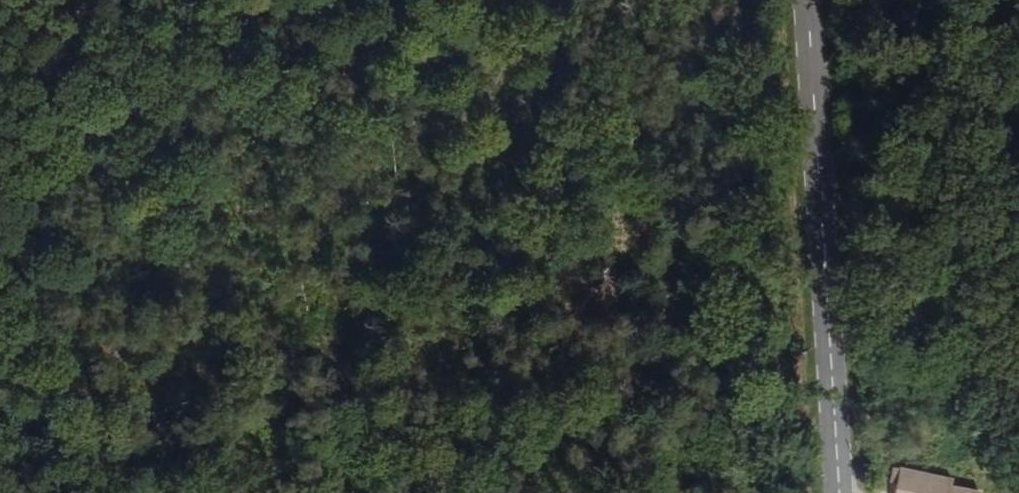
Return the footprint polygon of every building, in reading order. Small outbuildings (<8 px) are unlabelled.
[(953,487),(954,480),(894,469),(889,492),(982,492),(953,487)]
